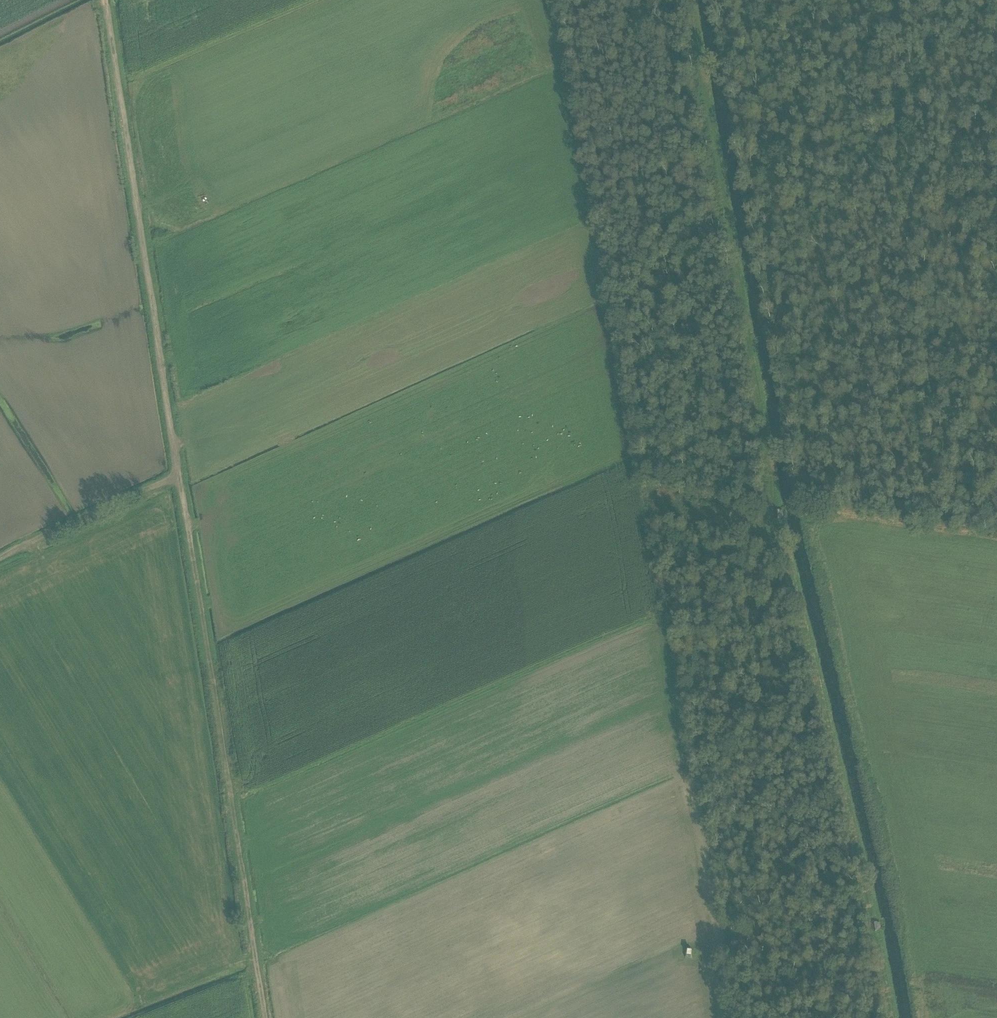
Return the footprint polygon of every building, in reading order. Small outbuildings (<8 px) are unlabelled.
[(778,510),(776,510),(778,521),(780,520),(784,516),(783,511),(778,510)] [(875,922),(873,922),(875,933),(877,932),(881,928),(880,923),(875,922)]
